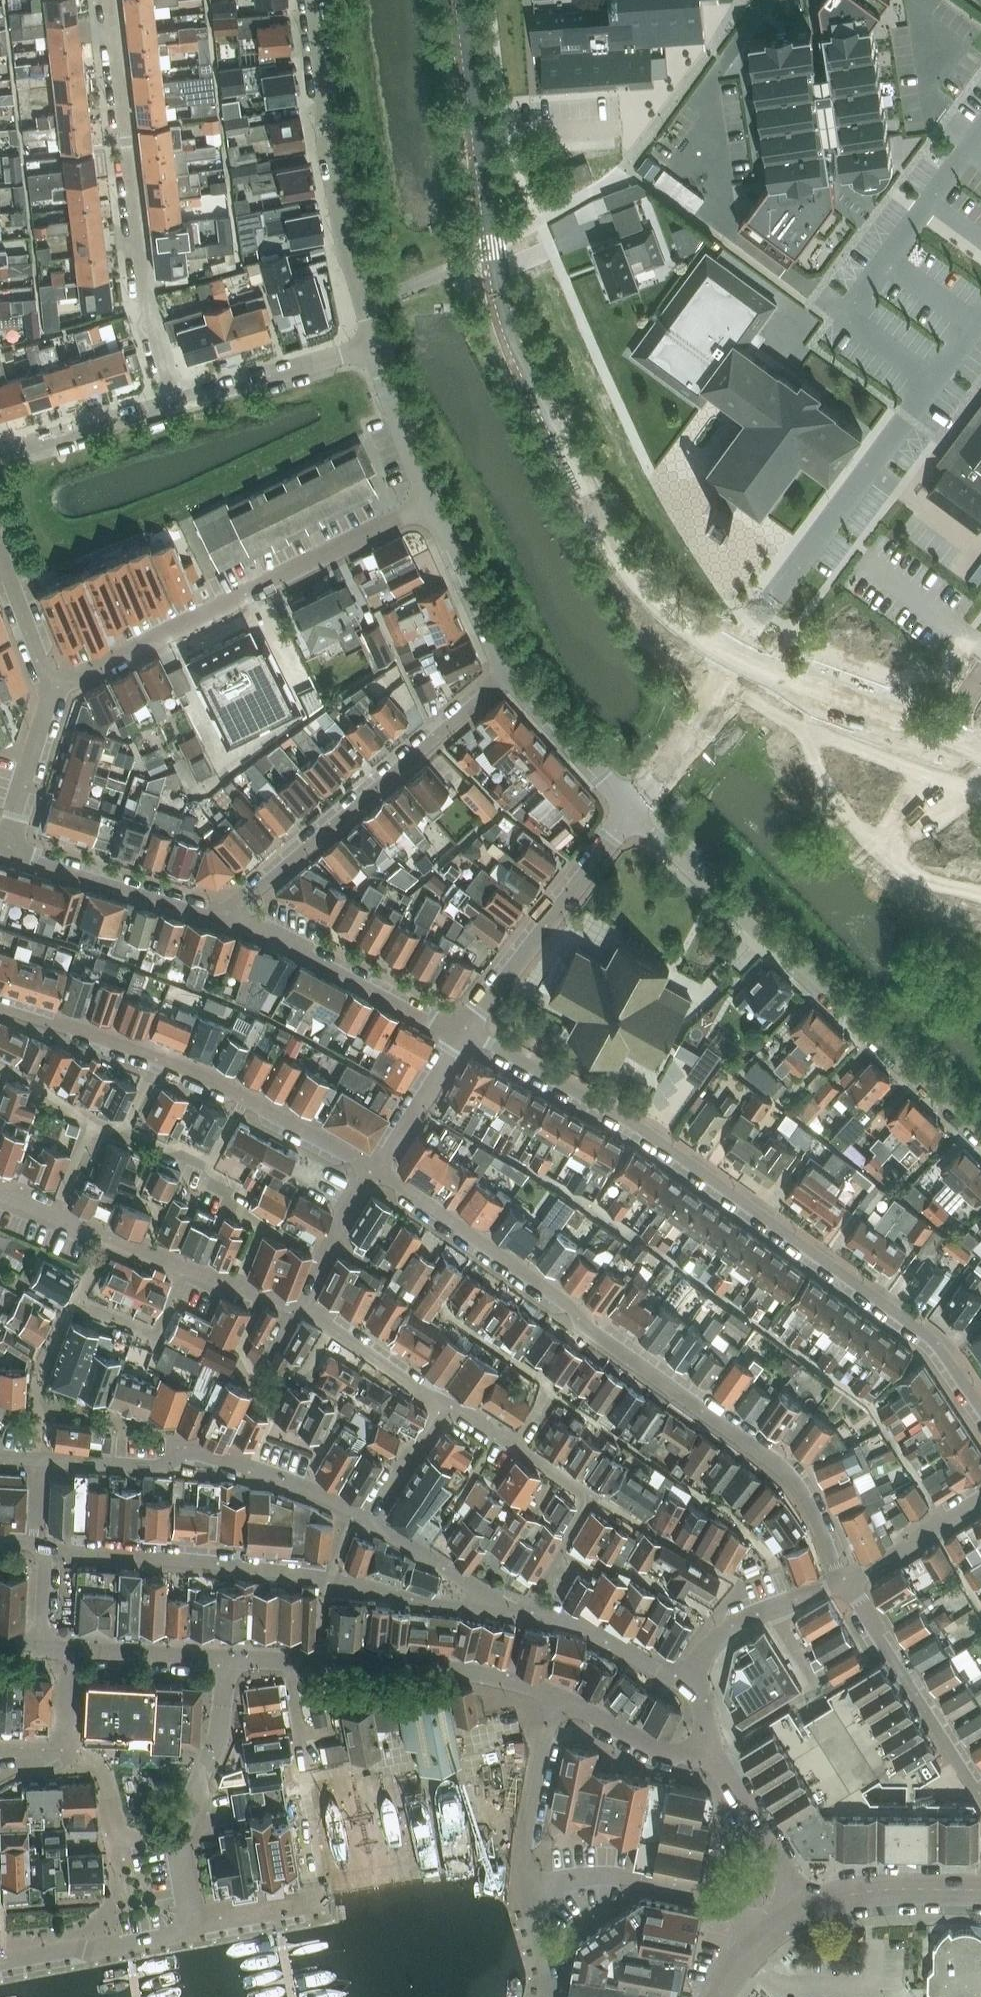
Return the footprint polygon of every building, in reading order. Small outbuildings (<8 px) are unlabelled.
[(76,19),(74,0),(30,0),(31,10),(8,13),(9,26),(76,19)] [(125,21),(153,18),(152,7),(177,4),(177,0),(122,0),(125,21)] [(530,10),(534,63),(535,62),(534,55),(542,54),(544,94),(546,94),(545,90),(566,89),(566,93),(567,93),(567,89),(618,85),(617,80),(630,79),(630,89),(654,87),(651,43),(661,43),(662,54),(663,54),(662,43),(703,40),(704,50),(704,51),(705,51),(705,49),(702,0),(610,0),(611,8),(555,12),(554,8),(530,10)] [(892,164),(871,24),(889,0),(821,0),(820,2),(828,58),(815,60),(815,59),(811,31),(794,34),(793,31),(785,32),(777,34),(768,35),(769,38),(752,40),(772,180),(738,226),(788,263),(830,207),(835,200),(834,191),(831,171),(824,172),(820,146),(826,145),(826,146),(828,146),(827,144),(840,142),(841,144),(845,171),(846,176),(848,180),(851,184),(854,187),(858,189),(862,191),(867,192),(872,192),(876,190),(881,188),(885,185),(888,182),(890,178),(891,174),(892,169),(892,164)] [(236,16),(235,1),(211,2),(212,18),(236,16)] [(257,52),(289,50),(287,22),(269,24),(268,13),(236,16),(212,18),(213,34),(236,32),(237,37),(256,35),(257,52)] [(154,31),(153,18),(125,21),(128,46),(178,40),(196,38),(207,37),(206,26),(176,29),(154,31)] [(76,19),(9,26),(11,39),(46,35),(48,48),(79,44),(76,19)] [(970,46),(980,54),(980,31),(970,46)] [(178,40),(128,46),(131,72),(159,69),(159,67),(157,54),(167,53),(167,52),(179,51),(195,49),(197,49),(196,38),(178,40)] [(79,44),(48,48),(50,61),(40,63),(40,64),(29,66),(28,63),(14,65),(15,77),(82,70),(79,44)] [(0,54),(0,65),(9,64),(8,54),(0,54)] [(199,76),(212,75),(211,71),(210,62),(199,63),(197,64),(199,76)] [(217,70),(221,94),(261,88),(263,101),(296,97),(292,69),(276,71),(274,62),(259,64),(217,70)] [(159,69),(131,72),(134,97),(213,88),(212,76),(160,82),(159,69)] [(85,96),(82,70),(15,77),(17,88),(43,85),(43,87),(52,86),(54,99),(85,96)] [(213,88),(134,97),(136,123),(165,120),(163,107),(203,103),(215,101),(213,88)] [(47,115),(35,117),(36,127),(88,121),(85,96),(54,99),(56,113),(47,114),(47,115)] [(215,101),(203,103),(205,115),(211,114),(216,113),(215,101)] [(34,115),(20,116),(22,128),(36,127),(35,117),(34,115)] [(304,144),(299,117),(248,125),(247,115),(223,119),(225,134),(244,131),(246,140),(270,136),(272,149),(304,144)] [(217,119),(201,121),(203,133),(205,133),(218,131),(217,119)] [(91,147),(88,121),(36,127),(22,128),(23,140),(49,137),(49,138),(58,137),(60,151),(91,147)] [(177,124),(137,129),(140,153),(180,148),(179,140),(177,124)] [(16,128),(7,129),(7,130),(7,135),(8,144),(18,145),(16,128)] [(193,138),(179,140),(180,148),(194,147),(194,146),(193,138)] [(216,155),(214,143),(194,146),(194,147),(180,148),(140,153),(143,177),(187,172),(185,159),(216,155)] [(230,166),(255,162),(253,152),(239,154),(237,145),(227,146),(230,166)] [(28,188),(95,180),(92,153),(62,157),(63,170),(27,175),(28,188)] [(19,154),(5,155),(7,175),(8,180),(21,179),(21,173),(19,154)] [(647,156),(637,169),(651,179),(660,166),(647,156)] [(255,163),(243,165),(247,190),(279,185),(280,197),(312,191),(307,164),(290,167),(288,158),(255,163)] [(25,160),(26,167),(39,166),(38,159),(25,160)] [(593,174),(588,161),(567,168),(572,182),(593,174)] [(243,165),(230,167),(233,193),(247,190),(243,165)] [(189,187),(187,172),(143,177),(146,201),(199,195),(198,186),(189,187)] [(98,204),(95,180),(28,188),(30,199),(51,196),(52,199),(67,197),(68,208),(98,204)] [(209,182),(210,193),(226,191),(224,180),(209,182)] [(637,182),(602,195),(608,208),(649,193),(650,192),(648,191),(637,182)] [(25,208),(23,184),(12,185),(14,209),(25,208)] [(200,203),(199,195),(146,201),(148,226),(179,222),(177,206),(200,203)] [(282,205),(261,209),(266,234),(287,230),(290,244),(321,238),(316,210),(300,213),(298,202),(282,205)] [(48,225),(46,225),(47,235),(49,235),(71,232),(101,229),(98,204),(68,208),(69,221),(48,223),(48,225)] [(258,210),(235,214),(238,230),(261,225),(258,210)] [(9,212),(10,224),(27,223),(25,211),(9,212)] [(218,241),(232,240),(229,216),(216,218),(218,241)] [(196,220),(179,222),(148,226),(151,250),(205,243),(206,243),(206,242),(199,243),(196,220)] [(46,225),(32,226),(33,236),(47,235),(46,225)] [(104,253),(101,229),(71,232),(74,257),(104,253)] [(622,240),(622,238),(595,248),(612,296),(639,286),(634,273),(665,262),(652,229),(622,240)] [(205,243),(151,250),(154,274),(163,273),(185,270),(183,257),(233,252),(231,240),(206,243),(205,243)] [(49,246),(35,248),(36,260),(51,258),(49,246)] [(657,319),(632,353),(702,405),(716,385),(723,390),(721,393),(720,392),(718,395),(747,417),(706,472),(727,487),(720,498),(719,499),(718,498),(711,507),(719,513),(727,520),(734,510),(733,509),(734,508),(741,497),(762,513),(803,458),(830,478),(863,433),(836,413),(837,412),(818,398),(822,393),(786,367),(749,340),(776,304),(706,252),(667,305),(666,307),(658,318),(657,319)] [(26,253),(18,253),(19,261),(23,261),(27,261),(26,253)] [(107,277),(104,253),(74,257),(77,281),(107,277)] [(284,254),(258,262),(264,281),(266,289),(266,290),(272,312),(298,305),(304,326),(325,319),(320,303),(324,302),(320,287),(316,288),(312,274),(291,280),(284,254)] [(7,263),(0,263),(0,275),(32,272),(31,260),(27,261),(23,261),(19,261),(7,263)] [(248,278),(250,285),(264,281),(258,262),(258,260),(244,264),(246,270),(248,278)] [(185,270),(163,273),(165,284),(186,282),(185,270)] [(51,284),(63,282),(62,271),(50,273),(51,284)] [(39,285),(40,300),(47,299),(56,298),(79,295),(80,308),(110,304),(107,277),(77,281),(63,282),(51,284),(39,285)] [(210,290),(207,281),(195,285),(198,297),(211,294),(210,290)] [(244,299),(228,303),(228,305),(230,313),(239,345),(241,344),(242,345),(251,342),(251,341),(268,336),(265,325),(263,318),(268,317),(262,294),(244,299)] [(35,299),(22,300),(22,302),(23,312),(36,311),(35,299)] [(18,313),(22,312),(23,312),(22,302),(22,300),(21,300),(9,301),(0,302),(0,314),(18,313)] [(230,313),(228,303),(215,307),(203,311),(205,320),(206,320),(215,352),(239,345),(230,313)] [(39,335),(36,311),(23,312),(26,337),(39,335)] [(206,320),(205,320),(203,311),(165,321),(170,339),(179,336),(186,360),(192,358),(193,362),(213,356),(212,352),(215,352),(206,320)] [(19,326),(18,313),(0,314),(0,328),(19,326)] [(43,315),(42,315),(43,331),(57,329),(59,329),(58,320),(49,314),(43,315)] [(87,327),(104,385),(130,377),(128,370),(123,355),(121,346),(104,351),(96,324),(87,327)] [(73,331),(81,358),(69,362),(78,392),(104,385),(87,327),(73,331)] [(36,342),(53,400),(78,392),(69,362),(53,366),(45,340),(36,342)] [(18,377),(27,407),(53,400),(36,342),(25,346),(30,364),(24,375),(18,377)] [(3,352),(2,353),(5,361),(13,358),(10,350),(3,352)] [(135,351),(123,355),(128,370),(140,366),(135,351)] [(2,415),(27,407),(18,377),(7,380),(0,358),(0,409),(2,415)] [(962,455),(964,456),(955,466),(954,465),(948,466),(928,492),(977,529),(980,524),(980,422),(961,448),(962,455)] [(359,442),(317,462),(228,507),(226,502),(192,518),(217,570),(239,559),(243,566),(254,561),(252,557),(376,496),(362,469),(370,465),(359,442)] [(368,570),(372,577),(411,558),(400,536),(372,550),(379,565),(368,570)] [(191,563),(183,567),(173,542),(151,552),(149,546),(36,592),(59,646),(82,636),(80,630),(86,627),(94,645),(111,638),(113,633),(109,624),(112,623),(111,622),(106,624),(104,620),(167,593),(169,600),(193,590),(190,582),(198,579),(191,563)] [(422,579),(411,558),(372,577),(367,580),(361,583),(367,595),(368,594),(375,591),(389,584),(393,594),(422,579)] [(362,569),(352,574),(356,581),(357,584),(361,582),(361,583),(367,580),(362,569)] [(361,643),(357,635),(353,627),(359,624),(353,611),(356,609),(345,586),(336,591),(334,587),(306,601),(304,597),(292,602),(295,607),(292,608),(303,631),(300,632),(305,642),(308,641),(310,645),(312,644),(314,649),(328,643),(325,638),(336,632),(345,651),(361,643)] [(387,626),(391,635),(455,608),(446,586),(417,599),(421,609),(398,619),(393,607),(381,613),(387,626)] [(381,602),(375,591),(368,594),(374,606),(381,602)] [(455,608),(391,635),(395,644),(407,639),(430,629),(435,641),(464,628),(455,608)] [(357,635),(361,643),(374,670),(394,657),(378,624),(357,635)] [(228,743),(296,709),(261,641),(255,644),(247,630),(186,660),(228,743)] [(480,664),(469,640),(449,648),(447,643),(402,663),(406,672),(421,666),(424,673),(439,666),(445,680),(480,664)] [(17,664),(8,641),(0,644),(0,670),(17,664)] [(407,643),(397,647),(402,661),(412,657),(407,643)] [(149,697),(146,699),(156,720),(166,715),(155,694),(172,686),(157,657),(135,668),(149,697)] [(0,670),(0,697),(25,687),(17,664),(0,670)] [(128,708),(146,699),(132,670),(109,681),(122,710),(119,712),(124,723),(133,719),(128,708)] [(430,678),(413,685),(421,702),(437,694),(430,678)] [(106,718),(119,712),(105,683),(83,694),(90,708),(87,710),(92,721),(93,733),(104,736),(108,722),(106,718)] [(355,701),(386,738),(408,719),(387,695),(375,705),(360,687),(349,694),(355,701)] [(476,741),(482,748),(518,714),(503,698),(473,724),(483,735),(476,741)] [(386,738),(355,701),(344,710),(354,722),(344,731),(365,756),(386,738)] [(92,721),(87,710),(85,706),(80,704),(66,749),(97,759),(100,749),(115,754),(119,741),(104,736),(93,733),(92,721)] [(325,709),(315,716),(321,724),(333,738),(334,737),(335,739),(322,750),(342,775),(362,758),(365,756),(344,731),(332,718),(328,713),(325,709)] [(11,737),(0,712),(0,741),(11,737)] [(518,714),(482,748),(497,764),(510,753),(509,753),(533,731),(518,714)] [(315,716),(301,727),(308,734),(321,724),(315,716)] [(124,723),(117,727),(121,736),(129,732),(124,723)] [(342,775),(322,750),(314,741),(308,734),(301,727),(290,735),(310,759),(300,768),(321,793),(342,775)] [(548,748),(533,731),(509,753),(510,753),(497,764),(512,781),(521,773),(548,748)] [(196,734),(178,743),(180,747),(184,755),(185,758),(203,749),(196,734)] [(271,748),(265,753),(273,762),(282,773),(287,779),(275,789),(296,814),(317,796),(318,795),(321,793),(300,768),(286,751),(282,747),(279,743),(271,748)] [(180,747),(176,750),(179,757),(184,755),(180,747)] [(157,748),(141,756),(150,773),(166,766),(157,748)] [(503,789),(494,798),(504,807),(534,780),(539,786),(563,764),(548,748),(521,773),(512,781),(503,789)] [(97,759),(66,749),(60,771),(90,780),(104,785),(106,777),(92,773),(97,759)] [(463,766),(472,757),(466,750),(456,760),(463,766)] [(190,762),(198,778),(210,772),(203,756),(190,762)] [(472,757),(463,766),(470,773),(480,764),(472,757)] [(252,762),(244,769),(267,796),(254,807),(266,821),(275,832),(293,816),(296,814),(275,789),(261,772),(252,762)] [(563,764),(539,786),(547,794),(528,811),(529,812),(522,821),(529,827),(537,817),(578,781),(563,764)] [(426,806),(423,809),(431,818),(440,810),(433,801),(446,789),(426,765),(406,782),(426,806)] [(90,780),(60,771),(53,793),(83,803),(97,807),(100,798),(86,794),(90,780)] [(175,771),(165,774),(162,784),(176,788),(178,779),(175,771)] [(116,778),(114,787),(123,790),(125,781),(116,778)] [(229,780),(222,786),(232,797),(246,814),(233,826),(254,850),(254,849),(272,834),(275,832),(266,821),(254,807),(240,790),(230,779),(229,780)] [(537,817),(529,827),(537,833),(544,824),(546,826),(562,811),(570,820),(593,798),(578,781),(537,817)] [(471,783),(459,795),(483,820),(495,809),(497,808),(473,782),(471,783)] [(494,798),(503,789),(497,782),(487,791),(494,798)] [(411,820),(423,809),(403,784),(385,800),(405,824),(402,827),(414,841),(415,841),(422,850),(430,843),(423,834),(411,820)] [(149,791),(141,788),(132,817),(122,814),(120,819),(119,820),(110,850),(131,857),(132,854),(139,857),(154,808),(159,794),(149,791)] [(119,820),(51,797),(41,829),(110,850),(119,820)] [(104,799),(101,808),(115,813),(118,803),(104,799)] [(390,837),(402,827),(382,802),(363,818),(384,843),(381,845),(389,854),(398,847),(390,837)] [(154,808),(139,857),(138,859),(164,867),(178,826),(181,816),(154,808)] [(219,808),(212,814),(219,822),(225,816),(219,808)] [(225,832),(212,843),(232,868),(251,852),(254,850),(233,826),(225,816),(219,822),(217,823),(225,832)] [(368,856),(381,845),(360,821),(341,837),(362,862),(359,864),(366,873),(375,865),(368,856)] [(495,821),(481,833),(492,841),(502,827),(495,821)] [(564,825),(557,833),(565,842),(568,839),(573,834),(564,825)] [(178,826),(164,867),(194,877),(204,846),(205,846),(202,836),(191,830),(178,826)] [(525,844),(514,858),(540,878),(554,859),(541,848),(543,845),(532,836),(522,829),(515,837),(525,844)] [(338,840),(321,854),(326,860),(323,863),(329,869),(339,881),(359,864),(338,840)] [(472,842),(463,852),(472,860),(480,850),(478,848),(472,842)] [(204,846),(194,877),(214,883),(232,868),(212,843),(205,846),(204,846)] [(508,867),(497,881),(507,888),(523,900),(537,881),(540,878),(514,858),(505,851),(498,859),(508,867)] [(414,863),(422,872),(432,863),(425,854),(414,863)] [(0,907),(12,868),(0,864),(0,906),(0,907)] [(450,864),(443,872),(452,880),(459,872),(450,864)] [(479,867),(462,889),(482,904),(506,922),(520,903),(523,900),(507,888),(497,881),(479,867)] [(4,921),(11,899),(26,904),(35,875),(12,868),(0,907),(0,906),(0,920),(4,921)] [(433,874),(423,882),(424,882),(438,894),(443,885),(444,884),(445,883),(434,874),(433,873),(433,874)] [(298,874),(275,893),(331,924),(346,896),(327,885),(325,889),(298,874)] [(59,883),(35,875),(26,904),(41,909),(38,918),(47,921),(59,883)] [(444,893),(449,897),(458,886),(453,882),(444,893)] [(59,883),(47,921),(54,923),(57,914),(73,919),(82,890),(59,883)] [(352,936),(367,908),(371,910),(381,891),(368,884),(358,902),(346,896),(331,924),(352,936)] [(449,897),(447,898),(470,916),(463,925),(464,926),(474,934),(489,945),(503,926),(506,922),(482,904),(462,889),(458,886),(449,897)] [(82,890),(73,919),(76,920),(76,922),(84,924),(78,944),(90,947),(106,898),(82,890)] [(403,893),(399,900),(407,904),(410,897),(406,895),(403,893)] [(401,963),(416,936),(421,938),(440,904),(426,896),(413,920),(416,922),(411,932),(396,923),(395,924),(380,952),(401,963)] [(106,898),(90,947),(110,954),(111,952),(126,904),(106,898)] [(156,913),(126,904),(111,952),(126,957),(131,940),(147,944),(156,913)] [(377,950),(392,922),(395,924),(396,923),(401,913),(392,908),(386,918),(371,910),(356,938),(377,950)] [(147,944),(143,956),(153,959),(156,947),(177,954),(187,923),(183,922),(160,915),(150,946),(147,944)] [(38,918),(34,931),(41,933),(42,933),(43,933),(47,921),(38,918)] [(43,933),(51,936),(55,923),(54,923),(47,921),(43,933)] [(452,921),(444,936),(452,941),(461,926),(452,921)] [(193,984),(210,930),(187,923),(177,954),(191,958),(184,981),(193,984)] [(464,926),(455,939),(465,946),(474,934),(464,926)] [(210,930),(193,984),(200,987),(207,963),(227,969),(236,938),(210,930)] [(412,955),(406,966),(417,972),(426,977),(442,950),(446,952),(452,941),(444,936),(442,935),(436,946),(421,938),(412,955)] [(250,976),(259,946),(236,938),(227,969),(241,974),(234,998),(245,1003),(253,977),(250,976)] [(452,941),(446,952),(451,955),(436,982),(457,994),(472,966),(457,958),(463,947),(452,941)] [(669,971),(619,943),(608,964),(578,948),(563,974),(550,998),(580,1015),(569,1035),(619,1063),(625,1050),(654,1066),(691,1000),(662,983),(669,971)] [(253,977),(245,1003),(257,1009),(269,985),(280,991),(296,962),(274,950),(259,946),(250,976),(253,977)] [(1,987),(12,952),(0,948),(0,987),(1,987)] [(12,952),(1,987),(27,995),(54,1004),(65,969),(50,964),(12,952)] [(69,971),(58,1005),(82,1013),(86,1014),(97,980),(101,970),(102,964),(104,959),(96,956),(93,968),(85,966),(82,975),(69,971)] [(102,964),(101,970),(115,975),(119,964),(104,959),(102,964)] [(299,964),(280,997),(293,1005),(285,1019),(286,1020),(285,1023),(293,1027),(295,1024),(321,976),(299,964)] [(794,988),(771,967),(767,972),(763,968),(733,999),(742,1007),(751,998),(773,1019),(784,1007),(780,1003),(794,988)] [(126,989),(114,1023),(149,1036),(159,1011),(154,1009),(155,1007),(135,999),(144,973),(134,970),(126,989)] [(293,1027),(302,1032),(309,1021),(307,1021),(311,1013),(326,1021),(329,1018),(345,989),(321,976),(295,1024),(293,1027)] [(86,1014),(114,1023),(126,989),(97,980),(86,1014)] [(324,1029),(318,1040),(325,1044),(331,1033),(334,1034),(340,1024),(355,1032),(371,1004),(349,992),(334,1020),(329,1018),(326,1021),(323,1028),(324,1029)] [(197,994),(192,1006),(202,1010),(207,998),(197,994)] [(360,1035),(355,1032),(349,1043),(359,1048),(365,1038),(381,1046),(397,1018),(375,1006),(360,1035)] [(781,1060),(774,1067),(782,1075),(789,1068),(831,1023),(813,1007),(791,1031),(801,1040),(792,1049),(792,1048),(781,1060)] [(159,1011),(149,1036),(152,1037),(153,1040),(158,1041),(162,1041),(180,1048),(184,1049),(198,1016),(188,1012),(184,1021),(159,1011)] [(230,1029),(198,1016),(184,1049),(208,1059),(212,1061),(230,1029)] [(232,1025),(230,1029),(212,1061),(233,1072),(237,1074),(254,1043),(265,1022),(254,1017),(246,1033),(232,1025)] [(397,1018),(381,1046),(375,1057),(368,1069),(403,1088),(416,1065),(416,1066),(432,1038),(397,1018)] [(15,1061),(27,1036),(0,1023),(0,1055),(15,1061)] [(849,1040),(831,1023),(789,1068),(798,1076),(809,1064),(808,1064),(816,1055),(826,1064),(849,1040)] [(280,1027),(275,1037),(286,1043),(292,1033),(280,1027)] [(292,1033),(286,1043),(295,1048),(300,1037),(292,1033)] [(30,1037),(18,1063),(24,1066),(21,1072),(31,1077),(43,1050),(46,1045),(30,1037)] [(254,1043),(237,1074),(262,1087),(279,1055),(284,1047),(273,1041),(268,1050),(254,1043)] [(46,1045),(43,1050),(47,1051),(37,1072),(57,1081),(70,1053),(50,1043),(49,1046),(46,1045)] [(675,1053),(695,1064),(700,1056),(701,1056),(680,1044),(675,1053)] [(695,1064),(687,1075),(699,1084),(720,1054),(708,1046),(701,1056),(700,1056),(695,1064)] [(279,1055),(262,1087),(283,1098),(286,1100),(304,1068),(301,1066),(279,1055)] [(89,1063),(88,1063),(72,1056),(59,1082),(71,1088),(76,1090),(83,1075),(89,1063)] [(86,1077),(79,1092),(77,1096),(97,1106),(111,1077),(95,1069),(99,1060),(91,1057),(88,1063),(89,1063),(83,1075),(86,1077)] [(463,1127),(494,1071),(471,1058),(462,1074),(458,1072),(445,1096),(451,1099),(442,1115),(463,1127)] [(755,1060),(744,1073),(755,1082),(767,1092),(771,1088),(777,1081),(755,1060)] [(887,1083),(890,1079),(871,1061),(858,1076),(850,1069),(840,1080),(847,1086),(838,1096),(854,1111),(830,1137),(843,1150),(877,1113),(868,1104),(878,1093),(880,1095),(890,1085),(887,1083)] [(346,1063),(334,1085),(316,1116),(365,1145),(369,1144),(399,1094),(366,1074),(346,1063)] [(316,1116),(334,1085),(304,1068),(286,1100),(291,1102),(291,1105),(297,1108),(299,1107),(316,1116)] [(494,1071),(463,1127),(472,1131),(486,1107),(484,1106),(486,1103),(498,1110),(513,1082),(494,1071)] [(96,1114),(107,1119),(111,1112),(121,1117),(136,1086),(114,1076),(96,1114)] [(824,1104),(839,1088),(828,1079),(814,1094),(824,1104)] [(19,1116),(30,1120),(35,1105),(24,1101),(29,1085),(12,1080),(11,1083),(5,1081),(0,1096),(0,1112),(18,1118),(19,1116)] [(771,1088),(767,1092),(775,1099),(786,1087),(778,1080),(777,1081),(771,1088)] [(513,1082),(498,1110),(508,1116),(500,1130),(501,1131),(494,1144),(501,1148),(531,1092),(513,1082)] [(187,1100),(161,1087),(145,1119),(166,1130),(175,1114),(178,1116),(187,1100)] [(76,1090),(71,1088),(67,1098),(75,1101),(77,1096),(79,1092),(76,1090)] [(773,1102),(757,1091),(744,1108),(760,1119),(773,1102)] [(531,1092),(501,1148),(508,1152),(515,1138),(516,1139),(524,1125),(535,1131),(550,1102),(531,1092)] [(698,1114),(689,1126),(708,1141),(727,1115),(737,1102),(728,1095),(719,1108),(708,1100),(700,1095),(690,1108),(698,1114)] [(892,1150),(926,1113),(909,1096),(887,1120),(895,1127),(883,1140),(879,1137),(871,1146),(876,1151),(864,1164),(872,1172),(884,1158),(885,1159),(892,1150)] [(225,1115),(201,1102),(187,1129),(197,1134),(193,1143),(207,1150),(225,1115)] [(536,1151),(529,1164),(538,1168),(545,1154),(553,1141),(569,1113),(550,1102),(535,1131),(543,1135),(544,1135),(536,1149),(535,1151),(536,1151)] [(587,1123),(569,1113),(553,1141),(571,1151),(587,1123)] [(746,1168),(762,1146),(751,1138),(759,1127),(741,1113),(725,1134),(733,1140),(724,1152),(746,1168)] [(786,1113),(777,1125),(787,1132),(796,1119),(788,1114),(786,1113)] [(944,1129),(926,1113),(892,1150),(900,1158),(910,1147),(919,1155),(921,1152),(922,1153),(944,1129)] [(255,1162),(266,1142),(246,1131),(248,1127),(239,1121),(225,1146),(241,1155),(239,1159),(250,1164),(252,1161),(255,1162)] [(587,1123),(571,1151),(590,1161),(605,1133),(587,1123)] [(0,1134),(0,1168),(12,1172),(17,1159),(17,1158),(27,1128),(16,1124),(13,1134),(1,1130),(0,1134)] [(175,1124),(169,1134),(170,1134),(177,1138),(182,1127),(175,1124)] [(449,1156),(462,1134),(447,1125),(442,1134),(433,1129),(426,1140),(419,1135),(399,1165),(433,1188),(445,1169),(441,1167),(449,1156)] [(488,1126),(482,1137),(489,1141),(495,1130),(488,1126)] [(605,1133),(590,1161),(582,1175),(574,1189),(584,1194),(592,1181),(600,1167),(609,1172),(624,1143),(605,1133)] [(770,1135),(762,1146),(746,1168),(768,1184),(784,1163),(787,1166),(796,1154),(770,1135)] [(857,1137),(850,1143),(865,1160),(873,1153),(857,1137)] [(266,1142),(255,1162),(274,1173),(283,1178),(297,1154),(297,1153),(288,1148),(286,1153),(266,1142)] [(93,1166),(89,1176),(115,1188),(117,1189),(121,1179),(129,1183),(130,1182),(135,1169),(125,1165),(130,1152),(108,1143),(98,1168),(93,1166)] [(64,1169),(69,1155),(66,1154),(66,1153),(43,1145),(39,1157),(27,1152),(24,1162),(21,1171),(32,1175),(31,1179),(53,1187),(58,1175),(62,1177),(65,1170),(64,1169)] [(478,1145),(471,1156),(480,1161),(472,1171),(479,1176),(495,1154),(478,1145)] [(943,1203),(958,1186),(980,1163),(963,1147),(941,1170),(949,1178),(933,1195),(935,1196),(942,1203),(943,1204),(943,1203)] [(526,1162),(532,1152),(525,1148),(519,1159),(526,1162)] [(793,1177),(784,1188),(788,1191),(785,1196),(807,1212),(846,1159),(837,1152),(834,1149),(822,1165),(810,1156),(808,1159),(798,1173),(800,1175),(797,1180),(793,1177)] [(615,1214),(651,1163),(634,1150),(615,1176),(626,1184),(617,1196),(617,1197),(608,1210),(615,1214)] [(553,1158),(546,1155),(545,1154),(538,1168),(545,1172),(553,1158)] [(472,1171),(449,1156),(441,1167),(445,1169),(433,1188),(458,1205),(476,1181),(479,1176),(472,1171)] [(872,1172),(879,1179),(892,1165),(885,1159),(884,1158),(872,1172)] [(17,1159),(12,1172),(20,1174),(21,1171),(24,1162),(17,1159)] [(846,1159),(807,1212),(829,1229),(845,1206),(843,1205),(844,1203),(834,1196),(846,1179),(845,1178),(849,1173),(868,1188),(873,1181),(855,1165),(846,1159)] [(148,1186),(147,1187),(168,1197),(177,1178),(163,1172),(166,1166),(159,1162),(154,1172),(148,1186)] [(668,1175),(651,1163),(615,1214),(621,1219),(639,1194),(650,1201),(668,1175)] [(958,1186),(943,1203),(951,1210),(951,1211),(967,1194),(976,1203),(980,1197),(980,1164),(980,1163),(958,1186)] [(166,1166),(163,1172),(177,1178),(179,1172),(166,1166)] [(150,1170),(144,1184),(148,1186),(154,1172),(150,1170)] [(574,1189),(582,1175),(575,1171),(567,1185),(574,1189)] [(274,1173),(267,1185),(275,1189),(283,1178),(274,1173)] [(246,1178),(242,1185),(248,1189),(252,1182),(254,1178),(248,1174),(246,1178)] [(668,1175),(650,1201),(660,1209),(642,1234),(648,1239),(685,1187),(668,1175)] [(87,1177),(82,1187),(80,1191),(76,1189),(68,1204),(89,1215),(99,1196),(98,1195),(102,1186),(87,1177)] [(117,1189),(132,1196),(136,1185),(130,1182),(129,1183),(121,1179),(117,1189)] [(476,1181),(458,1205),(462,1208),(462,1211),(466,1214),(469,1212),(479,1220),(479,1222),(483,1226),(486,1224),(487,1225),(490,1228),(505,1206),(508,1203),(511,1198),(498,1189),(494,1195),(476,1181)] [(870,1211),(884,1189),(874,1182),(859,1204),(870,1211)] [(255,1195),(249,1206),(276,1221),(277,1221),(281,1224),(282,1224),(292,1206),(287,1203),(290,1198),(275,1189),(267,1185),(266,1184),(265,1183),(258,1194),(257,1197),(255,1195)] [(685,1187),(648,1239),(655,1244),(664,1231),(666,1232),(675,1220),(684,1226),(702,1200),(685,1187)] [(290,1198),(287,1203),(292,1206),(299,1194),(300,1195),(300,1193),(294,1190),(290,1198)] [(119,1193),(114,1202),(118,1204),(118,1203),(128,1207),(131,1198),(119,1193)] [(318,1234),(330,1213),(300,1195),(299,1194),(292,1206),(282,1224),(280,1226),(296,1235),(302,1224),(318,1234)] [(942,1203),(935,1196),(922,1210),(930,1217),(942,1203)] [(389,1208),(372,1197),(348,1234),(357,1240),(352,1248),(361,1254),(389,1208)] [(867,1256),(904,1205),(894,1198),(873,1227),(861,1218),(845,1240),(867,1256)] [(178,1248),(191,1218),(182,1214),(186,1204),(172,1199),(160,1227),(156,1225),(153,1231),(157,1233),(155,1238),(178,1248)] [(702,1200),(684,1226),(692,1232),(683,1244),(685,1246),(676,1259),(682,1264),(692,1251),(701,1238),(719,1212),(702,1200)] [(118,1203),(118,1204),(114,1202),(106,1221),(111,1223),(110,1224),(112,1225),(113,1227),(120,1230),(122,1229),(141,1237),(149,1215),(118,1203)] [(505,1206),(490,1228),(493,1230),(497,1232),(497,1235),(502,1239),(505,1238),(524,1252),(533,1239),(546,1248),(550,1242),(558,1231),(557,1231),(541,1220),(536,1228),(526,1221),(528,1218),(511,1205),(508,1203),(505,1206)] [(943,1204),(942,1203),(930,1217),(938,1224),(951,1210),(943,1203),(943,1204)] [(904,1205),(867,1256),(890,1272),(906,1250),(892,1240),(900,1227),(905,1230),(916,1214),(917,1214),(904,1205)] [(191,1218),(178,1248),(206,1259),(217,1234),(207,1229),(213,1215),(203,1210),(196,1207),(191,1218)] [(575,1207),(566,1221),(577,1228),(587,1215),(575,1207)] [(719,1212),(701,1238),(717,1250),(736,1224),(719,1212)] [(916,1214),(905,1230),(923,1243),(934,1227),(916,1214)] [(217,1234),(206,1259),(227,1268),(240,1237),(236,1235),(240,1225),(224,1218),(217,1234)] [(711,1272),(705,1280),(709,1283),(716,1288),(725,1275),(729,1271),(732,1265),(734,1263),(753,1237),(736,1224),(717,1250),(725,1256),(716,1269),(714,1268),(711,1272)] [(403,1267),(413,1250),(420,1237),(401,1226),(383,1255),(398,1264),(403,1267)] [(934,1227),(923,1243),(916,1253),(924,1259),(906,1284),(926,1298),(944,1272),(934,1264),(945,1249),(936,1243),(942,1234),(934,1227)] [(978,1239),(968,1229),(959,1238),(970,1248),(978,1239)] [(546,1248),(537,1261),(559,1277),(562,1279),(583,1249),(580,1247),(558,1231),(550,1242),(546,1248)] [(623,1241),(616,1235),(607,1248),(614,1253),(623,1241)] [(299,1282),(300,1283),(311,1255),(262,1236),(246,1277),(269,1286),(270,1282),(290,1290),(297,1287),(299,1282)] [(753,1237),(734,1263),(751,1275),(770,1249),(753,1237)] [(948,1238),(942,1245),(964,1261),(969,1254),(948,1238)] [(638,1263),(639,1262),(648,1249),(638,1242),(628,1255),(630,1257),(638,1263)] [(377,1244),(369,1258),(373,1260),(377,1263),(385,1249),(377,1244)] [(583,1249),(562,1279),(582,1293),(585,1295),(599,1275),(606,1266),(605,1265),(593,1257),(597,1252),(596,1252),(587,1245),(584,1250),(583,1249)] [(770,1249),(751,1275),(761,1282),(752,1294),(753,1295),(743,1308),(750,1313),(787,1261),(770,1249)] [(394,1269),(390,1276),(404,1284),(417,1291),(434,1263),(413,1250),(403,1267),(398,1264),(394,1269)] [(692,1251),(682,1264),(689,1268),(700,1276),(709,1263),(698,1255),(692,1251)] [(437,1266),(425,1284),(444,1297),(461,1271),(439,1256),(434,1263),(437,1266)] [(353,1277),(358,1267),(337,1257),(317,1298),(337,1308),(353,1277)] [(132,1267),(123,1264),(109,1258),(96,1281),(102,1284),(100,1289),(118,1297),(132,1267)] [(60,1302),(74,1277),(43,1259),(29,1284),(60,1302)] [(787,1261),(750,1313),(756,1317),(759,1319),(777,1294),(786,1300),(805,1274),(787,1261)] [(972,1269),(980,1275),(980,1274),(980,1265),(978,1262),(972,1269)] [(599,1275),(585,1295),(589,1298),(588,1300),(594,1304),(596,1303),(605,1309),(608,1312),(633,1277),(634,1275),(627,1270),(622,1277),(618,1275),(606,1266),(599,1275)] [(150,1276),(132,1267),(118,1297),(137,1305),(150,1276)] [(353,1277),(337,1308),(360,1319),(378,1281),(380,1277),(366,1271),(358,1267),(353,1277)] [(153,1270),(150,1276),(160,1280),(162,1274),(153,1270)] [(961,1282),(941,1310),(963,1325),(980,1300),(980,1297),(972,1290),(980,1277),(971,1270),(962,1283),(961,1282)] [(458,1317),(463,1311),(462,1309),(479,1284),(465,1274),(449,1297),(460,1305),(454,1314),(458,1317)] [(725,1275),(716,1288),(722,1293),(732,1280),(725,1275)] [(160,1280),(150,1276),(137,1305),(157,1314),(169,1284),(160,1280)] [(633,1277),(608,1312),(623,1322),(644,1293),(648,1288),(633,1277)] [(790,1342),(827,1290),(809,1277),(791,1303),(799,1309),(790,1322),(792,1324),(783,1337),(790,1342)] [(686,1288),(704,1301),(708,1295),(709,1294),(691,1281),(686,1288)] [(424,1285),(410,1306),(429,1319),(444,1297),(425,1284),(424,1285)] [(481,1285),(463,1311),(468,1314),(463,1320),(474,1328),(497,1296),(481,1285)] [(378,1301),(366,1322),(387,1335),(406,1303),(396,1297),(383,1289),(376,1300),(378,1301)] [(37,1297),(24,1290),(9,1316),(2,1312),(0,1315),(0,1322),(8,1326),(17,1332),(37,1297)] [(844,1302),(827,1290),(790,1342),(796,1346),(805,1333),(807,1335),(816,1322),(825,1328),(844,1302)] [(739,1292),(733,1300),(739,1304),(745,1296),(739,1292)] [(644,1293),(623,1322),(638,1334),(657,1307),(645,1299),(647,1295),(644,1293)] [(497,1296),(474,1328),(483,1334),(486,1330),(487,1328),(489,1330),(496,1334),(499,1337),(517,1310),(516,1310),(515,1309),(516,1305),(509,1300),(506,1302),(497,1296)] [(54,1307),(37,1297),(17,1332),(35,1343),(36,1343),(52,1316),(50,1315),(54,1307)] [(213,1321),(212,1324),(208,1332),(232,1343),(248,1311),(221,1298),(210,1319),(213,1321)] [(844,1302),(825,1328),(836,1336),(817,1361),(824,1366),(833,1353),(842,1340),(861,1314),(844,1302)] [(670,1349),(688,1324),(660,1305),(639,1334),(659,1348),(662,1344),(670,1349)] [(248,1336),(254,1340),(256,1341),(259,1336),(263,1339),(274,1319),(278,1313),(266,1307),(262,1309),(248,1336)] [(404,1316),(399,1324),(408,1329),(415,1334),(429,1342),(439,1325),(429,1319),(409,1308),(404,1316)] [(165,1338),(162,1342),(165,1343),(177,1349),(179,1345),(195,1353),(197,1349),(199,1351),(201,1347),(199,1346),(203,1338),(207,1331),(208,1332),(212,1324),(185,1310),(183,1314),(180,1313),(180,1314),(167,1339),(165,1338)] [(517,1310),(499,1337),(503,1340),(516,1349),(512,1354),(518,1358),(522,1352),(535,1332),(540,1326),(527,1317),(527,1314),(523,1311),(520,1312),(518,1311),(517,1310)] [(732,1311),(724,1321),(725,1322),(731,1327),(745,1336),(752,1325),(732,1311)] [(861,1314),(842,1340),(833,1353),(839,1358),(849,1345),(858,1352),(859,1353),(878,1327),(861,1314)] [(688,1324),(670,1349),(666,1354),(686,1368),(700,1348),(704,1350),(711,1341),(719,1329),(724,1323),(714,1316),(701,1334),(688,1324)] [(270,1363),(282,1369),(287,1357),(298,1363),(317,1329),(301,1320),(283,1353),(277,1350),(270,1363)] [(104,1349),(109,1351),(113,1338),(97,1332),(70,1322),(48,1382),(77,1392),(91,1356),(99,1357),(101,1358),(104,1349)] [(399,1324),(387,1343),(403,1353),(415,1334),(408,1329),(399,1324)] [(0,1338),(0,1348),(4,1351),(6,1347),(27,1359),(35,1346),(34,1345),(35,1343),(17,1332),(8,1326),(0,1338)] [(522,1352),(518,1358),(520,1360),(524,1354),(541,1366),(554,1347),(559,1339),(540,1326),(535,1332),(522,1352)] [(859,1353),(858,1352),(854,1359),(864,1366),(859,1373),(860,1374),(851,1386),(858,1391),(895,1339),(878,1327),(859,1353)] [(980,1353),(980,1333),(972,1339),(980,1353)] [(415,1334),(403,1353),(421,1364),(433,1345),(429,1342),(415,1334)] [(465,1350),(444,1335),(420,1369),(442,1384),(465,1350)] [(197,1359),(203,1361),(226,1372),(235,1353),(206,1339),(197,1359)] [(556,1349),(542,1369),(562,1383),(564,1379),(579,1358),(581,1354),(559,1339),(554,1347),(556,1349)] [(895,1339),(858,1391),(864,1396),(873,1383),(883,1370),(894,1378),(912,1352),(895,1339)] [(256,1341),(254,1340),(245,1354),(255,1360),(264,1346),(256,1341)] [(711,1341),(704,1350),(690,1370),(709,1384),(725,1361),(729,1364),(734,1357),(740,1348),(730,1342),(724,1350),(711,1341)] [(160,1354),(155,1364),(161,1368),(164,1369),(167,1371),(178,1349),(177,1349),(165,1343),(165,1344),(160,1354)] [(91,1356),(77,1392),(78,1392),(78,1391),(105,1401),(119,1360),(108,1356),(110,1352),(109,1352),(109,1351),(104,1349),(101,1358),(99,1357),(91,1356)] [(481,1399),(493,1381),(490,1379),(496,1370),(469,1352),(446,1386),(473,1404),(478,1396),(481,1399)] [(833,1353),(824,1366),(830,1371),(839,1358),(833,1353)] [(579,1358),(564,1379),(567,1381),(585,1394),(602,1369),(581,1354),(579,1358)] [(348,1391),(358,1373),(329,1356),(319,1374),(320,1374),(315,1383),(335,1394),(339,1385),(348,1391)] [(788,1356),(780,1367),(791,1375),(799,1364),(788,1356)] [(729,1364),(713,1387),(732,1401),(736,1403),(751,1383),(753,1380),(764,1364),(755,1357),(748,1367),(734,1357),(729,1364)] [(226,1372),(203,1361),(194,1385),(189,1398),(187,1397),(176,1425),(175,1427),(195,1435),(208,1406),(208,1405),(211,1406),(224,1380),(226,1372)] [(882,1417),(935,1382),(924,1364),(897,1381),(904,1392),(877,1410),(882,1417)] [(188,1366),(184,1377),(194,1380),(198,1369),(188,1366)] [(0,1417),(7,1399),(24,1400),(25,1369),(0,1368),(0,1417)] [(602,1369),(585,1394),(579,1404),(593,1413),(597,1407),(603,1410),(622,1382),(602,1369)] [(117,1371),(105,1402),(144,1415),(155,1384),(158,1377),(153,1375),(150,1383),(117,1371)] [(358,1373),(348,1391),(379,1408),(380,1409),(381,1408),(390,1391),(358,1373)] [(159,1378),(147,1414),(176,1425),(187,1397),(189,1398),(194,1385),(179,1379),(177,1384),(160,1378),(159,1378)] [(224,1380),(212,1406),(237,1417),(246,1398),(249,1391),(228,1381),(224,1380)] [(494,1380),(493,1381),(481,1399),(481,1400),(515,1422),(528,1403),(494,1380)] [(751,1383),(736,1403),(739,1405),(740,1409),(743,1411),(748,1412),(755,1417),(758,1420),(773,1399),(779,1390),(770,1383),(766,1389),(753,1380),(751,1383)] [(643,1396),(622,1382),(603,1410),(614,1418),(624,1425),(643,1396)] [(935,1382),(882,1417),(886,1423),(899,1415),(900,1417),(914,1408),(920,1417),(947,1399),(935,1382)] [(312,1398),(315,1390),(302,1384),(299,1391),(286,1385),(271,1416),(297,1428),(311,1397),(312,1398)] [(311,1397),(297,1428),(296,1430),(318,1441),(333,1408),(322,1402),(326,1395),(315,1390),(312,1398),(311,1397)] [(773,1399),(758,1420),(761,1422),(762,1425),(766,1428),(770,1428),(772,1430),(780,1435),(801,1405),(779,1390),(773,1399)] [(381,1413),(376,1421),(393,1431),(394,1428),(396,1425),(409,1401),(392,1392),(382,1410),(381,1413)] [(664,1411),(643,1396),(624,1425),(635,1432),(645,1439),(664,1411)] [(947,1399),(920,1417),(925,1425),(912,1434),(904,1439),(905,1442),(900,1445),(904,1452),(958,1417),(947,1399)] [(354,1404),(347,1400),(346,1401),(344,1402),(339,1410),(349,1415),(354,1404)] [(426,1411),(409,1401),(396,1425),(413,1435),(426,1411)] [(813,1414),(801,1405),(780,1435),(792,1444),(813,1414)] [(237,1417),(211,1408),(198,1435),(224,1445),(237,1417)] [(253,1448),(266,1418),(245,1409),(242,1408),(229,1437),(253,1448)] [(397,1436),(392,1432),(377,1423),(355,1410),(350,1420),(359,1426),(355,1433),(367,1441),(376,1446),(387,1453),(397,1436)] [(614,1418),(603,1410),(597,1419),(609,1426),(614,1418)] [(642,1443),(638,1449),(647,1454),(648,1455),(652,1450),(660,1439),(680,1453),(695,1431),(664,1411),(645,1439),(642,1443)] [(813,1414),(792,1444),(813,1459),(814,1462),(847,1447),(848,1447),(835,1429),(834,1430),(813,1414)] [(557,1423),(553,1421),(537,1446),(541,1449),(558,1461),(584,1423),(573,1416),(566,1425),(559,1420),(557,1423)] [(970,1434),(958,1417),(904,1452),(909,1459),(922,1450),(924,1452),(937,1443),(943,1452),(970,1434)] [(103,1436),(104,1429),(56,1422),(55,1433),(51,1432),(49,1443),(53,1444),(53,1446),(87,1451),(89,1439),(102,1441),(103,1436)] [(328,1451),(314,1475),(337,1488),(357,1452),(349,1447),(345,1445),(353,1432),(343,1426),(338,1423),(334,1431),(338,1433),(328,1451)] [(635,1432),(624,1425),(618,1433),(629,1440),(635,1432)] [(445,1430),(428,1455),(446,1468),(451,1461),(461,1468),(471,1453),(461,1446),(463,1442),(445,1430)] [(695,1431),(680,1453),(668,1470),(679,1478),(687,1467),(697,1474),(716,1447),(695,1431)] [(599,1449),(600,1448),(577,1433),(559,1461),(582,1477),(599,1449)] [(943,1452),(950,1462),(949,1462),(922,1479),(927,1487),(948,1474),(980,1452),(970,1434),(943,1452)] [(102,1441),(101,1450),(109,1451),(111,1437),(103,1436),(102,1441)] [(603,1491),(605,1488),(620,1464),(610,1456),(617,1446),(606,1439),(600,1448),(599,1449),(582,1477),(603,1491)] [(357,1452),(337,1488),(339,1489),(360,1501),(380,1463),(369,1457),(376,1446),(367,1441),(359,1454),(357,1452)] [(847,1447),(814,1462),(824,1484),(826,1488),(852,1476),(859,1473),(871,1467),(867,1460),(859,1442),(848,1447),(847,1447)] [(716,1447),(697,1474),(701,1477),(718,1490),(738,1463),(720,1450),(716,1447)] [(886,1451),(867,1460),(871,1467),(889,1458),(886,1451)] [(948,1474),(952,1481),(941,1488),(931,1494),(936,1502),(980,1473),(980,1452),(948,1474)] [(422,1461),(385,1516),(410,1533),(419,1519),(449,1486),(444,1482),(452,1471),(446,1468),(428,1455),(427,1454),(422,1461)] [(496,1478),(503,1465),(492,1459),(485,1472),(496,1478)] [(520,1511),(532,1492),(528,1490),(538,1475),(514,1459),(496,1488),(513,1499),(510,1504),(520,1511)] [(738,1463),(718,1490),(721,1491),(737,1505),(758,1479),(741,1465),(738,1463)] [(625,1506),(644,1518),(651,1507),(656,1510),(658,1507),(666,1492),(669,1488),(663,1483),(659,1489),(646,1481),(650,1475),(639,1468),(635,1473),(625,1467),(620,1464),(605,1488),(609,1491),(607,1494),(625,1506)] [(74,1472),(73,1484),(50,1483),(48,1529),(84,1531),(85,1512),(87,1473),(74,1472)] [(87,1473),(85,1512),(84,1531),(104,1532),(106,1487),(97,1487),(98,1474),(87,1473)] [(24,1528),(26,1485),(19,1485),(19,1475),(0,1474),(0,1526),(24,1528)] [(109,1475),(108,1488),(109,1488),(106,1532),(136,1534),(138,1490),(125,1489),(125,1475),(109,1475)] [(852,1476),(826,1488),(838,1513),(882,1493),(877,1483),(860,1491),(852,1476)] [(152,1495),(153,1477),(142,1477),(139,1534),(168,1536),(170,1501),(155,1500),(155,1495),(152,1495)] [(193,1537),(195,1503),(182,1502),(184,1479),(172,1478),(171,1501),(172,1502),(171,1536),(193,1537)] [(463,1509),(459,1514),(464,1517),(483,1529),(491,1517),(500,1504),(483,1492),(486,1487),(477,1480),(476,1479),(463,1498),(465,1499),(473,1505),(472,1506),(468,1512),(463,1509)] [(758,1479),(737,1505),(756,1521),(778,1496),(758,1479)] [(195,1503),(193,1537),(216,1539),(219,1496),(219,1481),(197,1480),(195,1503)] [(244,1531),(244,1525),(246,1525),(249,1489),(249,1487),(232,1482),(219,1481),(219,1496),(222,1496),(219,1539),(243,1541),(244,1531)] [(913,1484),(897,1494),(912,1517),(929,1507),(913,1484)] [(244,1525),(244,1531),(246,1532),(244,1551),(278,1553),(279,1555),(302,1556),(305,1535),(307,1520),(304,1520),(306,1505),(293,1499),(269,1491),(249,1489),(246,1525),(244,1525)] [(685,1503),(666,1492),(658,1507),(676,1517),(685,1503)] [(560,1534),(575,1508),(554,1493),(542,1513),(543,1516),(547,1519),(545,1523),(560,1534)] [(882,1493),(838,1513),(849,1537),(875,1525),(875,1524),(869,1512),(879,1508),(877,1504),(885,1501),(882,1493)] [(756,1521),(752,1525),(758,1530),(767,1524),(781,1545),(803,1530),(778,1496),(756,1521)] [(689,1544),(706,1515),(687,1504),(670,1534),(689,1544)] [(317,1510),(306,1505),(304,1520),(307,1520),(305,1535),(302,1556),(328,1560),(332,1524),(315,1521),(317,1510)] [(502,1526),(515,1534),(530,1543),(541,1524),(514,1507),(502,1526)] [(668,1532),(676,1517),(658,1507),(656,1510),(651,1507),(644,1518),(649,1522),(668,1532)] [(711,1507),(706,1515),(708,1516),(714,1519),(718,1511),(711,1507)] [(897,1528),(909,1521),(902,1510),(890,1518),(897,1528)] [(591,1512),(572,1543),(594,1556),(596,1552),(612,1525),(611,1524),(591,1512)] [(458,1523),(446,1541),(461,1551),(461,1550),(466,1553),(473,1543),(480,1533),(481,1532),(483,1529),(464,1517),(459,1514),(454,1521),(458,1523)] [(714,1519),(708,1516),(691,1546),(707,1554),(724,1525),(714,1519)] [(964,1527),(976,1545),(980,1542),(980,1517),(964,1527)] [(612,1525),(596,1552),(611,1561),(612,1559),(619,1564),(632,1542),(634,1539),(616,1527),(619,1522),(616,1520),(612,1525)] [(501,1556),(515,1534),(502,1526),(498,1524),(489,1538),(484,1546),(501,1556)] [(531,1545),(548,1555),(559,1535),(544,1524),(531,1545)] [(727,1527),(724,1525),(707,1554),(710,1556),(710,1557),(731,1570),(733,1566),(736,1565),(738,1561),(738,1558),(746,1544),(727,1527)] [(875,1525),(849,1537),(859,1559),(892,1544),(886,1531),(879,1534),(875,1525)] [(637,1535),(634,1539),(632,1542),(636,1545),(643,1533),(636,1529),(634,1533),(637,1535)] [(803,1530),(781,1545),(794,1580),(818,1572),(818,1571),(804,1532),(803,1530)] [(461,1551),(453,1562),(467,1572),(481,1552),(484,1549),(482,1548),(484,1546),(489,1538),(489,1537),(481,1532),(480,1533),(473,1543),(466,1553),(461,1550),(461,1551)] [(643,1533),(636,1545),(627,1559),(645,1570),(653,1557),(652,1556),(660,1543),(643,1533)] [(515,1534),(501,1556),(499,1559),(516,1569),(531,1544),(530,1543),(515,1534)] [(966,1551),(954,1534),(944,1541),(955,1558),(966,1551)] [(375,1545),(371,1543),(353,1537),(344,1565),(364,1572),(372,1549),(374,1549),(375,1545)] [(375,1545),(374,1549),(365,1573),(399,1584),(403,1573),(409,1575),(412,1567),(415,1561),(404,1554),(403,1559),(376,1550),(379,1540),(373,1537),(371,1543),(375,1545)] [(681,1555),(660,1543),(652,1556),(653,1557),(673,1569),(674,1569),(666,1583),(683,1593),(688,1585),(706,1596),(718,1577),(681,1555)] [(936,1577),(953,1567),(939,1543),(921,1553),(935,1577),(936,1577)] [(548,1555),(531,1545),(517,1570),(533,1580),(548,1555)] [(228,1564),(255,1566),(256,1555),(229,1552),(228,1564)] [(901,1565),(871,1584),(872,1586),(876,1592),(879,1598),(884,1606),(895,1622),(920,1607),(945,1592),(936,1577),(935,1577),(921,1553),(901,1565)] [(759,1574),(769,1561),(763,1556),(761,1560),(751,1554),(744,1564),(759,1574)] [(972,1565),(977,1572),(980,1570),(980,1560),(972,1565)] [(23,1626),(26,1578),(8,1577),(9,1564),(0,1564),(0,1625),(23,1626)] [(967,1578),(977,1572),(972,1565),(963,1571),(967,1578)] [(412,1567),(409,1575),(404,1586),(431,1595),(438,1576),(412,1567)] [(97,1569),(77,1568),(73,1629),(77,1629),(78,1633),(84,1633),(87,1629),(95,1630),(97,1601),(95,1601),(97,1569)] [(97,1601),(95,1630),(100,1630),(102,1634),(110,1635),(112,1631),(115,1631),(118,1590),(103,1589),(104,1570),(97,1569),(95,1601),(97,1601)] [(602,1570),(597,1580),(594,1585),(585,1602),(607,1617),(626,1584),(602,1570)] [(118,1590),(115,1631),(115,1635),(136,1636),(137,1608),(139,1580),(139,1572),(119,1571),(118,1590)] [(967,1578),(973,1588),(980,1584),(980,1579),(977,1572),(967,1578)] [(594,1585),(597,1580),(591,1576),(588,1581),(577,1574),(561,1603),(577,1612),(592,1584),(594,1585)] [(139,1580),(137,1608),(140,1608),(139,1632),(162,1633),(164,1600),(165,1581),(163,1581),(163,1577),(152,1576),(152,1580),(139,1580)] [(187,1576),(187,1587),(197,1588),(198,1577),(187,1576)] [(629,1580),(619,1598),(642,1611),(652,1594),(629,1580)] [(215,1611),(246,1612),(251,1612),(252,1582),(235,1581),(235,1589),(217,1588),(216,1597),(215,1611)] [(301,1594),(300,1638),(300,1645),(313,1646),(315,1594),(314,1594),(314,1587),(302,1586),(301,1594)] [(187,1600),(185,1634),(212,1635),(214,1597),(199,1596),(200,1588),(187,1587),(187,1600)] [(276,1614),(277,1593),(253,1592),(251,1636),(270,1637),(271,1614),(276,1614)] [(301,1594),(277,1593),(276,1614),(271,1614),(270,1637),(300,1638),(301,1594)] [(646,1612),(633,1633),(650,1643),(663,1621),(671,1608),(673,1604),(656,1594),(646,1612)] [(642,1611),(619,1598),(607,1619),(630,1632),(631,1632),(642,1611)] [(187,1600),(164,1600),(162,1633),(185,1634),(187,1600)] [(363,1642),(367,1601),(349,1600),(348,1607),(330,1605),(326,1639),(363,1642)] [(375,1602),(367,1601),(363,1642),(385,1644),(388,1610),(389,1608),(374,1607),(375,1602)] [(812,1641),(842,1623),(828,1601),(798,1619),(809,1638),(810,1638),(812,1641)] [(663,1621),(650,1643),(673,1656),(691,1625),(680,1618),(684,1610),(674,1604),(673,1603),(673,1604),(671,1608),(663,1621)] [(962,1629),(980,1622),(980,1611),(978,1604),(955,1613),(962,1629)] [(388,1610),(385,1644),(406,1646),(409,1613),(409,1607),(404,1606),(403,1612),(388,1610)] [(920,1607),(895,1622),(908,1643),(910,1646),(931,1633),(935,1630),(940,1627),(934,1617),(929,1621),(920,1607)] [(945,1609),(934,1616),(934,1617),(940,1627),(951,1620),(945,1609)] [(246,1612),(215,1611),(214,1635),(245,1636),(246,1612)] [(429,1615),(409,1613),(406,1646),(426,1648),(429,1615)] [(459,1618),(429,1615),(426,1648),(451,1651),(459,1618)] [(481,1624),(477,1623),(461,1619),(452,1652),(472,1657),(481,1624)] [(503,1622),(502,1628),(482,1624),(474,1657),(505,1665),(515,1625),(503,1622)] [(842,1623),(812,1641),(820,1655),(811,1660),(814,1669),(824,1663),(854,1645),(842,1623)] [(542,1654),(548,1632),(525,1627),(515,1667),(541,1673),(546,1654),(542,1654)] [(742,1726),(801,1689),(764,1629),(746,1641),(750,1647),(740,1653),(737,1665),(727,1672),(734,1682),(731,1694),(737,1703),(731,1707),(742,1726)] [(931,1633),(910,1646),(923,1667),(925,1671),(947,1658),(950,1656),(956,1652),(950,1642),(944,1645),(935,1630),(931,1633)] [(548,1632),(542,1654),(546,1654),(579,1662),(584,1647),(585,1642),(556,1634),(548,1632)] [(854,1645),(824,1663),(833,1679),(822,1686),(825,1693),(867,1668),(854,1645)] [(584,1647),(579,1662),(577,1671),(580,1673),(574,1684),(598,1697),(615,1664),(584,1647)] [(546,1654),(542,1673),(548,1674),(574,1681),(577,1671),(579,1662),(546,1654)] [(947,1658),(925,1671),(938,1691),(941,1695),(966,1680),(971,1676),(964,1665),(959,1669),(950,1656),(947,1658)] [(980,1852),(980,1813),(973,1801),(871,1800),(863,1788),(880,1778),(883,1782),(921,1783),(925,1780),(938,1772),(940,1770),(931,1756),(930,1753),(935,1750),(888,1673),(881,1661),(827,1694),(833,1703),(824,1709),(799,1724),(789,1708),(741,1738),(746,1745),(741,1749),(785,1819),(790,1816),(808,1844),(835,1845),(835,1851),(980,1852)] [(622,1672),(602,1697),(632,1720),(636,1716),(641,1708),(649,1693),(644,1689),(622,1672)] [(24,1691),(24,1701),(23,1725),(22,1733),(32,1733),(33,1716),(48,1717),(50,1677),(48,1677),(46,1674),(39,1674),(36,1677),(25,1676),(24,1691)] [(24,1691),(25,1676),(20,1676),(0,1675),(0,1696),(3,1696),(19,1697),(19,1694),(22,1695),(23,1691),(24,1691)] [(85,1680),(82,1742),(178,1745),(178,1743),(180,1686),(181,1684),(85,1680)] [(941,1695),(953,1716),(956,1720),(980,1704),(980,1688),(973,1693),(966,1680),(941,1695)] [(248,1710),(249,1714),(280,1709),(287,1708),(285,1694),(284,1685),(278,1684),(245,1689),(245,1690),(248,1710)] [(180,1686),(178,1743),(198,1744),(200,1687),(180,1686)] [(397,1725),(390,1686),(370,1689),(378,1729),(397,1725)] [(472,1688),(450,1687),(457,1723),(477,1720),(472,1688)] [(419,1769),(459,1762),(445,1689),(396,1698),(405,1748),(415,1746),(419,1769)] [(18,1725),(23,1725),(24,1701),(24,1691),(23,1691),(22,1695),(19,1694),(19,1697),(3,1696),(0,1696),(0,1725),(18,1726),(18,1725)] [(649,1693),(641,1708),(636,1716),(668,1733),(680,1708),(650,1692),(649,1693)] [(980,1704),(956,1720),(971,1744),(980,1737),(980,1705),(980,1704)] [(368,1708),(340,1713),(332,1715),(336,1735),(342,1734),(344,1742),(324,1746),(328,1762),(352,1758),(351,1755),(365,1753),(365,1754),(376,1752),(375,1751),(379,1750),(371,1707),(368,1708)] [(280,1709),(249,1714),(242,1715),(246,1737),(278,1732),(284,1731),(280,1709)] [(325,1712),(311,1714),(313,1726),(327,1723),(325,1712)] [(246,1737),(246,1738),(240,1739),(244,1767),(279,1761),(277,1748),(289,1746),(287,1731),(284,1731),(278,1732),(246,1737)] [(971,1744),(980,1760),(980,1737),(971,1744)] [(592,1768),(593,1768),(597,1750),(595,1750),(591,1749),(591,1748),(574,1744),(573,1745),(569,1745),(569,1744),(568,1744),(553,1814),(555,1815),(555,1814),(559,1815),(559,1817),(576,1820),(576,1819),(580,1820),(579,1827),(580,1827),(592,1768)] [(282,1784),(279,1761),(244,1767),(222,1774),(217,1785),(218,1785),(219,1784),(247,1781),(248,1789),(282,1784)] [(593,1768),(592,1768),(580,1827),(581,1827),(585,1827),(585,1829),(602,1832),(602,1831),(606,1832),(609,1833),(621,1774),(615,1773),(615,1772),(597,1768),(597,1769),(593,1768)] [(344,1811),(361,1809),(357,1774),(340,1776),(344,1811)] [(621,1774),(609,1833),(611,1833),(615,1834),(615,1835),(633,1839),(633,1838),(637,1839),(637,1841),(638,1841),(651,1779),(651,1778),(649,1778),(649,1780),(645,1780),(645,1778),(628,1775),(627,1776),(621,1774)] [(707,1792),(651,1779),(638,1841),(639,1841),(640,1838),(703,1850),(709,1822),(708,1822),(712,1804),(712,1801),(711,1799),(709,1797),(706,1795),(707,1792)] [(47,1785),(42,1785),(42,1812),(53,1811),(61,1811),(59,1784),(57,1784),(56,1781),(49,1782),(47,1785)] [(29,1786),(21,1786),(21,1797),(27,1797),(28,1804),(28,1825),(36,1825),(43,1825),(43,1819),(43,1815),(42,1812),(42,1785),(39,1785),(37,1782),(31,1782),(29,1786)] [(94,1783),(59,1784),(61,1811),(65,1811),(95,1810),(94,1783)] [(245,1790),(230,1793),(234,1818),(249,1816),(247,1802),(245,1790)] [(10,1826),(10,1824),(14,1823),(14,1826),(26,1825),(28,1825),(28,1804),(27,1797),(21,1797),(0,1798),(0,1827),(10,1826)] [(95,1810),(65,1811),(65,1815),(68,1815),(69,1835),(96,1833),(95,1810)] [(53,1811),(42,1812),(43,1815),(43,1819),(43,1825),(53,1824),(53,1816),(53,1815),(53,1811)] [(213,1856),(209,1857),(211,1869),(215,1869),(216,1876),(212,1876),(212,1878),(227,1876),(229,1891),(230,1895),(232,1894),(233,1899),(257,1895),(255,1881),(261,1880),(281,1877),(280,1872),(297,1869),(289,1818),(288,1818),(287,1813),(285,1813),(270,1815),(270,1814),(248,1818),(250,1830),(246,1831),(246,1827),(220,1831),(219,1831),(222,1849),(212,1851),(213,1852),(213,1856)] [(26,1825),(14,1826),(14,1823),(10,1824),(10,1826),(0,1827),(0,1842),(0,1844),(27,1843),(27,1842),(26,1825)] [(41,1851),(66,1850),(64,1828),(40,1830),(41,1851)] [(639,1841),(638,1841),(633,1867),(697,1879),(703,1850),(640,1838),(639,1841)] [(27,1843),(0,1844),(2,1882),(29,1881),(27,1854),(38,1854),(38,1847),(35,1847),(35,1842),(27,1842),(27,1843)] [(29,1881),(55,1880),(54,1867),(60,1866),(60,1855),(60,1853),(38,1854),(28,1854),(29,1881)] [(101,1854),(60,1855),(60,1866),(54,1867),(55,1880),(55,1887),(68,1886),(68,1887),(103,1886),(101,1854)] [(643,1898),(600,1927),(616,1952),(678,1958),(678,1956),(683,1957),(689,1958),(699,1908),(643,1898)] [(578,1941),(572,1972),(671,1992),(677,1993),(677,1992),(676,1992),(677,1987),(678,1987),(678,1986),(681,1968),(682,1967),(681,1967),(683,1958),(683,1957),(678,1956),(678,1958),(616,1952),(600,1927),(578,1941)] [(927,1988),(932,1994),(947,1994),(951,1996),(978,1996),(980,1995),(980,1934),(976,1932),(970,1930),(965,1930),(959,1931),(953,1933),(950,1929),(941,1937),(937,1942),(936,1946),(932,1945),(932,1966),(927,1971),(927,1988)] [(567,1996),(670,1996),(671,1992),(572,1972),(567,1996)]
